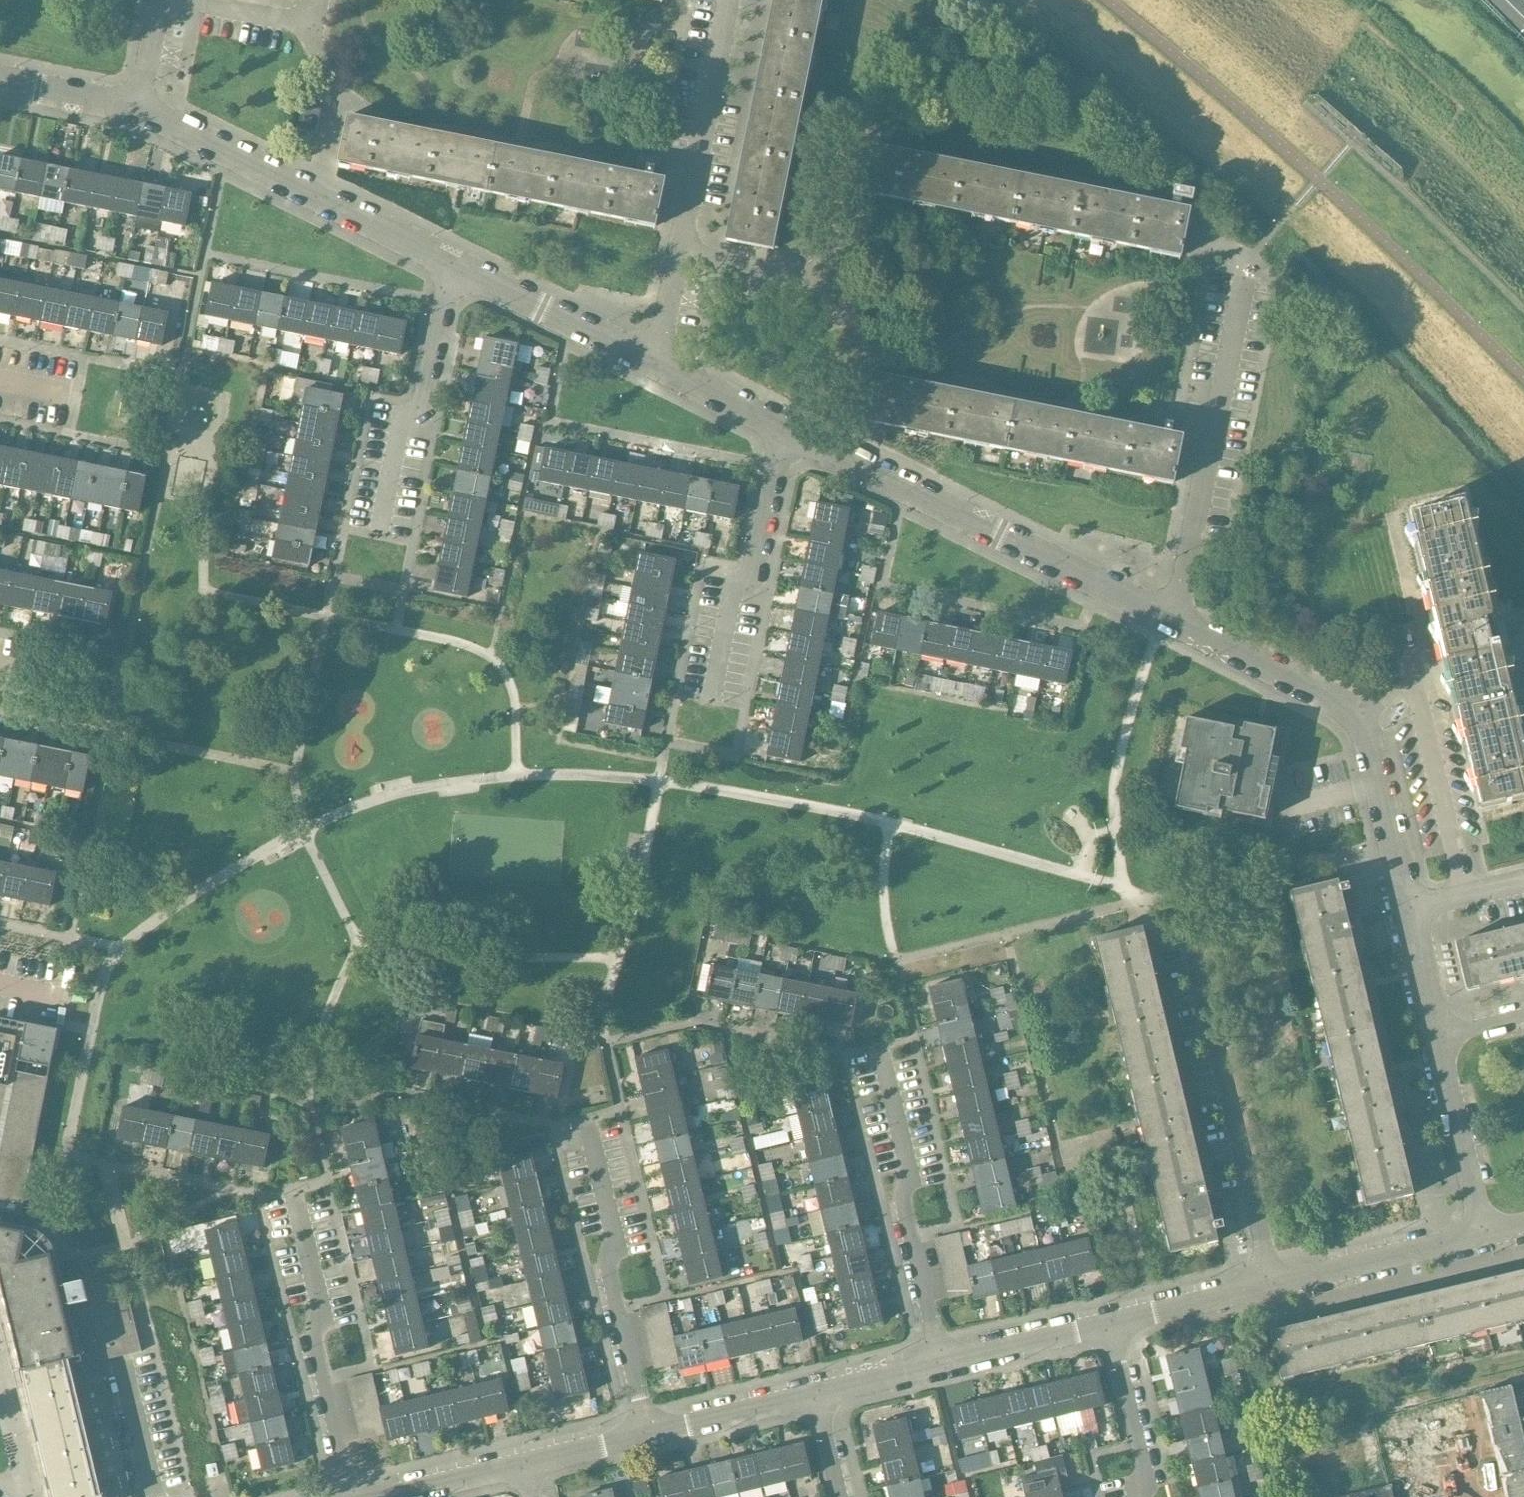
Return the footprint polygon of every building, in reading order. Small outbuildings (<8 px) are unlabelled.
[(779,3),(734,229),(728,228),(726,241),(773,250),(823,0),(780,0),(779,3)] [(317,134),(321,110),(303,106),(298,130),(317,134)] [(634,179),(467,146),(360,124),(361,118),(349,116),(339,163),(455,186),(457,187),(458,187),(488,193),(656,227),(665,179),(654,177),(657,161),(653,160),(653,159),(635,155),(635,157),(638,158),(634,179)] [(1171,205),(1171,206),(1170,208),(1159,206),(1159,209),(885,154),(886,148),(874,146),(864,193),(1181,257),(1191,209),(1171,205)] [(0,156),(0,190),(16,193),(23,161),(0,156)] [(45,165),(23,161),(16,193),(39,197),(45,165)] [(69,170),(45,165),(39,197),(63,202),(69,170)] [(95,175),(69,170),(63,202),(88,207),(95,175)] [(119,180),(95,175),(88,207),(113,212),(119,180)] [(143,185),(119,180),(113,212),(137,217),(143,185)] [(137,217),(135,227),(158,232),(160,222),(167,189),(143,185),(137,217)] [(1194,192),(1170,187),(1168,196),(1193,201),(1194,192)] [(192,194),(167,189),(160,222),(185,227),(192,194)] [(1,230),(9,232),(11,219),(3,218),(1,230)] [(19,221),(11,219),(9,232),(16,234),(19,221)] [(45,239),(55,241),(58,228),(48,226),(45,239)] [(65,243),(68,230),(58,228),(55,241),(65,243)] [(97,249),(105,251),(108,238),(99,237),(97,249)] [(115,240),(108,238),(105,251),(113,253),(115,240)] [(20,257),(28,258),(30,246),(23,244),(20,257)] [(38,247),(30,246),(28,258),(36,260),(38,247)] [(153,261),(155,248),(147,246),(145,259),(153,261)] [(167,263),(169,251),(155,248),(153,261),(167,263)] [(1105,251),(1104,259),(1112,261),(1113,253),(1105,251)] [(69,267),(77,268),(79,256),(71,254),(69,267)] [(87,257),(79,256),(77,268),(85,270),(87,257)] [(117,276),(125,278),(127,265),(119,264),(117,276)] [(135,267),(127,265),(125,278),(133,279),(135,267)] [(159,271),(151,270),(149,282),(157,284),(159,271)] [(0,280),(0,314),(17,317),(23,285),(0,280)] [(238,289),(213,284),(206,316),(232,321),(238,289)] [(47,290),(23,285),(17,317),(41,322),(47,290)] [(262,294),(238,289),(232,321),(256,326),(262,294)] [(72,295),(47,290),(41,322),(65,327),(72,295)] [(286,299),(262,294),(256,326),(280,331),(286,299)] [(96,299),(72,295),(65,327),(90,332),(96,299)] [(119,304),(96,299),(90,332),(113,336),(119,304)] [(310,303),(286,299),(280,331),(304,336),(310,303)] [(334,308),(310,303),(304,336),(328,341),(334,308)] [(144,309),(119,304),(113,336),(137,341),(144,309)] [(358,313),(334,308),(328,341),(352,345),(358,313)] [(168,314),(144,309),(137,341),(161,346),(168,314)] [(382,318),(358,313),(352,345),(376,350),(382,318)] [(406,323),(382,318),(376,350),(400,355),(406,323)] [(216,351),(225,353),(228,340),(219,338),(216,351)] [(485,338),(478,374),(494,378),(496,367),(512,370),(514,361),(517,362),(521,346),(485,338)] [(235,342),(228,340),(225,353),(232,355),(235,342)] [(265,361),(273,363),(276,350),(267,348),(265,361)] [(283,352),(276,350),(273,363),(281,364),(283,352)] [(313,371),(321,372),(324,360),(315,358),(313,371)] [(331,361),(324,360),(321,372),(329,374),(331,361)] [(494,378),(478,374),(473,398),(506,405),(505,405),(509,406),(512,390),(508,389),(512,370),(496,367),(494,378)] [(537,367),(536,375),(548,378),(550,370),(537,367)] [(361,381),(369,382),(372,369),(364,368),(361,381)] [(380,371),(372,369),(369,382),(377,384),(380,371)] [(281,372),(269,370),(268,377),(279,379),(281,372)] [(1152,435),(878,380),(879,375),(867,372),(857,420),(1174,483),(1183,435),(1172,433),(1175,417),(1171,416),(1171,415),(1153,412),(1153,413),(1156,414),(1152,435)] [(548,378),(536,375),(534,383),(547,386),(548,378)] [(340,412),(343,396),(331,394),(332,386),(297,379),(292,402),(304,405),(340,412)] [(506,405),(473,398),(468,421),(501,428),(505,405),(506,405)] [(340,412),(304,405),(300,423),(336,430),(340,412)] [(262,409),(261,415),(282,419),(283,413),(262,409)] [(261,415),(259,421),(271,423),(272,417),(282,419),(261,415)] [(501,428),(468,421),(463,446),(496,452),(501,428)] [(336,430),(300,423),(297,439),(333,446),(336,430)] [(521,425),(520,432),(532,435),(534,427),(521,425)] [(532,435),(520,432),(518,440),(531,443),(532,435)] [(333,446),(297,439),(293,456),(330,463),(333,446)] [(496,452),(463,446),(459,470),(491,477),(496,452)] [(0,448),(0,485),(3,486),(11,450),(0,448)] [(265,451),(254,448),(253,455),(264,457),(265,451)] [(545,449),(542,465),(539,481),(564,486),(571,454),(545,449)] [(27,453),(11,450),(3,486),(20,489),(27,453)] [(44,456),(27,453),(20,489),(37,493),(44,456)] [(594,459),(571,454),(564,486),(588,491),(594,459)] [(61,460),(44,456),(37,493),(54,496),(61,460)] [(330,463),(293,456),(290,473),(326,480),(330,463)] [(618,463),(594,459),(588,491),(612,496),(618,463)] [(78,463),(61,460),(54,496),(71,499),(78,463)] [(95,466),(78,463),(71,499),(87,503),(95,466)] [(643,468),(618,463),(612,496),(637,501),(643,468)] [(538,486),(539,481),(542,465),(534,464),(530,484),(538,486)] [(111,470),(95,466),(87,503),(104,506),(111,470)] [(667,473),(643,468),(637,501),(660,506),(667,473)] [(129,473),(111,470),(104,506),(122,510),(129,473)] [(491,477),(459,470),(454,493),(486,500),(491,477)] [(512,472),(510,480),(523,483),(524,475),(512,472)] [(146,477),(129,473),(122,510),(139,513),(146,477)] [(326,480),(290,473),(287,490),(323,497),(326,480)] [(690,478),(667,473),(660,506),(684,510),(690,478)] [(248,476),(247,482),(258,484),(259,479),(248,476)] [(715,483),(690,478),(684,510),(708,515),(715,483)] [(509,489),(521,492),(523,484),(510,481),(509,489)] [(258,484),(247,482),(245,488),(257,491),(258,484)] [(739,488),(715,483),(708,515),(733,520),(739,488)] [(323,497),(287,490),(283,508),(319,515),(323,497)] [(486,500),(454,493),(449,517),(481,524),(486,500)] [(524,511),(532,513),(534,500),(526,498),(524,511)] [(1447,505),(1409,514),(1439,639),(1449,656),(1444,658),(1480,809),(1523,799),(1523,752),(1499,647),(1507,645),(1502,623),(1493,625),(1463,501),(1447,505)] [(853,511),(817,503),(810,540),(827,543),(829,531),(845,534),(846,526),(850,526),(853,511)] [(568,507),(560,506),(558,518),(566,520),(568,507)] [(319,515),(283,508),(280,524),(316,531),(319,515)] [(882,532),(886,512),(874,510),(871,531),(882,532)] [(598,526),(605,528),(608,515),(600,514),(598,526)] [(616,517),(608,515),(605,528),(614,529),(616,517)] [(481,524),(449,517),(444,541),(477,548),(481,524)] [(23,531),(29,532),(31,521),(25,519),(23,531)] [(502,520),(500,527),(513,530),(515,523),(502,520)] [(37,522),(31,521),(29,532),(35,533),(37,522)] [(646,536),(654,537),(657,525),(648,523),(646,536)] [(316,531),(280,524),(277,540),(313,547),(316,531)] [(664,526),(657,525),(654,537),(662,539),(664,526)] [(57,537),(63,539),(65,527),(59,526),(57,537)] [(71,529),(65,527),(63,539),(69,540),(71,529)] [(513,530),(500,527),(499,536),(511,539),(513,530)] [(827,543),(810,540),(805,563),(838,570),(841,571),(844,555),(841,554),(845,534),(829,531),(827,543)] [(90,544),(97,545),(99,534),(93,533),(90,544)] [(694,545),(702,547),(704,534),(696,533),(694,545)] [(110,536),(104,535),(99,534),(97,545),(102,547),(108,547),(110,536)] [(712,536),(704,534),(702,547),(710,548),(712,536)] [(124,551),(131,552),(133,541),(127,540),(124,551)] [(313,547),(277,540),(273,559),(309,566),(313,547)] [(477,548),(444,541),(439,566),(472,572),(477,548)] [(36,554),(44,556),(47,543),(38,542),(36,554)] [(47,543),(44,556),(52,557),(54,545),(47,543)] [(246,547),(235,544),(234,550),(245,553),(246,547)] [(610,554),(611,548),(600,545),(599,552),(610,554)] [(84,564),(93,566),(95,553),(87,552),(84,564)] [(608,565),(610,554),(599,552),(597,563),(608,565)] [(103,555),(95,553),(93,566),(100,567),(103,555)] [(676,561),(639,553),(636,571),(672,578),(676,561)] [(838,570),(805,563),(801,586),(833,593),(838,570)] [(864,565),(862,574),(874,577),(876,567),(864,565)] [(472,572),(439,566),(434,591),(467,598),(472,572)] [(40,579),(33,611),(58,616),(64,584),(66,574),(42,568),(40,579)] [(503,579),(505,571),(492,569),(491,577),(503,579)] [(0,571),(0,605),(10,607),(16,574),(0,571)] [(672,578),(636,571),(633,587),(669,595),(672,578)] [(40,579),(16,574),(10,607),(33,611),(40,579)] [(873,585),(874,577),(862,574),(860,582),(873,585)] [(502,587),(503,579),(491,577),(489,585),(502,587)] [(605,582),(593,579),(592,586),(603,588),(605,582)] [(88,589),(64,584),(58,616),(82,621),(88,589)] [(801,586),(796,609),(828,616),(843,619),(847,595),(833,593),(801,586)] [(669,595),(633,587),(629,604),(666,611),(669,595)] [(112,593),(88,589),(82,621),(106,626),(112,593)] [(666,611),(629,604),(626,621),(662,628),(666,611)] [(828,616),(796,609),(791,635),(823,641),(828,616)] [(849,612),(848,620),(847,620),(860,622),(862,614),(849,612)] [(598,615),(587,613),(585,620),(597,622),(598,615)] [(902,618),(878,613),(871,646),(896,650),(902,618)] [(926,623),(902,618),(896,650),(919,655),(926,623)] [(662,628),(626,621),(622,638),(659,646),(662,628)] [(950,628),(926,623),(919,655),(944,660),(950,628)] [(975,633),(950,628),(944,660),(968,665),(975,633)] [(1000,638),(975,633),(968,665),(993,670),(1000,638)] [(823,641),(791,635),(786,659),(819,665),(823,641)] [(659,646),(622,638),(619,655),(655,662),(659,646)] [(844,638),(842,645),(855,648),(856,640),(844,638)] [(1023,643),(1000,638),(993,670),(1016,675),(1023,643)] [(1048,648),(1023,643),(1016,675),(1042,680),(1048,648)] [(855,648),(842,645),(841,654),(853,656),(855,648)] [(591,649),(580,647),(579,653),(590,656),(591,649)] [(1072,653),(1048,648),(1042,680),(1065,685),(1072,653)] [(655,662),(619,655),(616,672),(652,679),(655,662)] [(819,665),(786,659),(782,683),(814,690),(819,665)] [(859,676),(867,677),(869,665),(861,663),(859,676)] [(652,679),(616,672),(612,689),(649,696),(652,679)] [(908,672),(905,685),(913,687),(915,674),(908,672)] [(574,675),(573,681),(584,683),(585,677),(574,675)] [(930,690),(937,692),(940,679),(932,678),(930,690)] [(964,684),(940,679),(937,692),(962,697),(964,684)] [(584,683),(573,681),(572,687),(583,689),(584,683)] [(814,690),(782,683),(777,707),(809,713),(814,690)] [(972,686),(964,684),(962,697),(970,698),(972,686)] [(834,685),(833,693),(845,695),(847,688),(834,685)] [(649,696),(612,689),(609,705),(645,713),(649,696)] [(997,690),(994,703),(1002,704),(1004,692),(997,690)] [(845,695),(833,693),(831,701),(844,704),(845,695)] [(1029,696),(1026,710),(1034,711),(1037,698),(1029,696)] [(645,713),(609,705),(605,723),(642,731),(645,713)] [(809,713),(777,707),(772,732),(804,738),(809,713)] [(1061,709),(1053,707),(1051,720),(1058,722),(1061,709)] [(579,711),(567,709),(566,716),(577,718),(579,711)] [(1264,787),(1268,768),(1276,729),(1275,729),(1274,730),(1244,724),(1242,730),(1186,718),(1180,751),(1186,752),(1176,802),(1178,802),(1177,808),(1202,813),(1207,814),(1208,808),(1265,820),(1265,819),(1264,818),(1270,788),(1264,787)] [(804,738),(772,732),(767,756),(799,762),(804,738)] [(842,746),(844,737),(831,735),(830,743),(842,746)] [(5,740),(0,764),(0,777),(15,779),(22,743),(5,740)] [(39,747),(22,743),(15,779),(32,783),(39,747)] [(841,755),(842,746),(830,743),(828,752),(841,755)] [(55,750),(39,747),(32,783),(48,786),(55,750)] [(72,753),(55,750),(48,786),(65,789),(72,753)] [(90,757),(72,753),(65,789),(83,793),(90,757)] [(1,818),(7,819),(9,808),(3,807),(1,818)] [(35,824),(40,826),(43,814),(37,813),(35,824)] [(49,816),(43,814),(40,826),(47,827),(49,816)] [(69,831),(75,832),(77,821),(71,820),(69,831)] [(44,845),(46,833),(31,830),(29,843),(44,845)] [(32,869),(8,864),(1,896),(26,901),(32,869)] [(56,874),(32,869),(26,901),(50,906),(56,874)] [(1400,1166),(1360,1000),(1337,905),(1360,899),(1357,885),(1355,885),(1354,881),(1339,885),(1338,881),(1291,892),(1366,1206),(1413,1195),(1408,1175),(1405,1176),(1403,1165),(1400,1166)] [(1139,941),(1145,940),(1142,927),(1095,939),(1171,1253),(1218,1241),(1215,1230),(1231,1226),(1230,1222),(1231,1222),(1227,1207),(1205,1213),(1139,941)] [(744,933),(726,929),(724,942),(741,945),(744,933)] [(1468,945),(1467,939),(1455,942),(1466,989),(1523,976),(1523,932),(1468,945)] [(752,934),(744,933),(741,945),(749,947),(752,934)] [(780,959),(789,961),(791,949),(782,947),(780,959)] [(796,963),(799,950),(791,949),(789,961),(796,963)] [(828,969),(837,971),(839,958),(830,956),(828,969)] [(847,960),(839,958),(837,971),(844,972),(847,960)] [(736,971),(730,1003),(753,1008),(760,975),(762,964),(739,959),(736,971)] [(736,971),(711,966),(703,964),(698,991),(706,993),(705,998),(730,1003),(736,971)] [(785,980),(760,975),(753,1008),(779,1013),(785,980)] [(964,979),(929,988),(937,1023),(954,1019),(951,1007),(967,1003),(965,996),(968,995),(964,979)] [(810,985),(785,980),(779,1013),(804,1018),(810,985)] [(833,990),(810,985),(804,1018),(827,1022),(833,990)] [(1004,994),(1003,987),(990,990),(992,997),(1004,994)] [(857,995),(833,990),(827,1022),(850,1027),(857,995)] [(1018,1010),(1014,992),(1004,994),(1006,1003),(1008,1012),(1018,1010)] [(1006,1003),(1004,994),(992,997),(994,1006),(1006,1003)] [(954,1019),(937,1023),(943,1047),(976,1040),(979,1039),(975,1023),(972,1024),(967,1003),(951,1007),(954,1019)] [(438,1020),(447,1022),(449,1010),(441,1008),(438,1020)] [(457,1011),(449,1010),(447,1022),(454,1024),(457,1011)] [(35,1420),(39,1420),(41,1430),(43,1440),(40,1441),(49,1479),(53,1478),(55,1488),(52,1489),(54,1496),(132,1496),(111,1413),(99,1361),(103,1360),(142,1351),(119,1255),(79,1265),(56,1271),(52,1254),(21,1262),(27,1233),(16,1231),(18,1226),(20,1221),(21,1216),(22,1216),(29,1176),(59,1030),(0,1018),(0,1274),(35,1420)] [(497,1019),(489,1018),(487,1030),(494,1032),(497,1019)] [(505,1021),(497,1019),(494,1032),(502,1033),(505,1021)] [(545,1029),(536,1027),(534,1040),(542,1041),(545,1029)] [(553,1030),(545,1029),(542,1041),(550,1043),(553,1030)] [(696,1046),(712,1049),(714,1034),(699,1032),(696,1046)] [(996,1043),(1009,1040),(1007,1032),(994,1035),(996,1043)] [(443,1041),(418,1036),(411,1069),(437,1074),(443,1041)] [(976,1040),(943,1047),(949,1070),(981,1063),(976,1040)] [(467,1046),(443,1041),(437,1074),(461,1078),(467,1046)] [(490,1051),(467,1046),(461,1078),(484,1083),(490,1051)] [(671,1050),(636,1059),(644,1094),(660,1091),(657,1078),(673,1074),(671,1067),(675,1066),(671,1050)] [(515,1056),(490,1051),(484,1083),(508,1088),(515,1056)] [(721,1053),(711,1056),(713,1064),(724,1061),(721,1053)] [(538,1060),(515,1056),(508,1088),(532,1093),(538,1060)] [(563,1065),(538,1060),(532,1093),(557,1098),(563,1065)] [(981,1063),(949,1070),(954,1094),(987,1086),(981,1063)] [(154,1086),(154,1085),(157,1070),(158,1067),(152,1065),(150,1071),(149,1071),(146,1084),(154,1086)] [(162,1087),(165,1074),(181,1078),(182,1072),(158,1067),(157,1070),(154,1085),(162,1087)] [(715,1080),(727,1076),(725,1069),(713,1072),(715,1080)] [(1004,1074),(1006,1082),(1018,1079),(1016,1072),(1004,1074)] [(660,1091),(644,1094),(650,1118),(682,1111),(685,1110),(682,1094),(678,1095),(673,1074),(657,1078),(660,1091)] [(1018,1079),(1006,1082),(1008,1091),(1020,1088),(1018,1079)] [(824,1083),(792,1090),(798,1115),(830,1107),(824,1083)] [(211,1101),(214,1087),(206,1086),(203,1099),(211,1101)] [(987,1086),(954,1094),(960,1117),(992,1110),(987,1086)] [(199,1107),(203,1089),(195,1088),(193,1100),(191,1106),(199,1107)] [(237,1092),(229,1091),(226,1103),(235,1105),(237,1092)] [(261,1097),(253,1096),(250,1108),(259,1110),(261,1097)] [(149,1112),(124,1107),(118,1139),(143,1144),(149,1112)] [(830,1107),(798,1115),(804,1138),(836,1130),(830,1107)] [(992,1110),(960,1117),(966,1142),(998,1134),(992,1110)] [(682,1111),(650,1118),(655,1141),(687,1133),(682,1111)] [(740,1121),(738,1111),(725,1114),(727,1124),(740,1121)] [(174,1117),(149,1112),(143,1144),(167,1149),(174,1117)] [(197,1121),(174,1117),(167,1149),(190,1154),(197,1121)] [(1015,1122),(1017,1130),(1029,1127),(1027,1119),(1015,1122)] [(221,1126),(197,1121),(190,1154),(215,1159),(221,1126)] [(377,1121),(342,1129),(350,1164),(367,1160),(364,1149),(379,1145),(378,1137),(381,1136),(377,1121)] [(762,1124),(749,1127),(751,1135),(764,1132),(762,1124)] [(245,1131),(221,1126),(215,1159),(238,1163),(245,1131)] [(415,1129),(417,1136),(429,1133),(428,1126),(415,1129)] [(1029,1127),(1017,1130),(1019,1138),(1031,1135),(1029,1127)] [(836,1130),(804,1138),(809,1162),(841,1154),(836,1130)] [(270,1136),(245,1131),(238,1163),(263,1168),(270,1136)] [(788,1131),(755,1138),(757,1148),(790,1141),(788,1131)] [(429,1133),(417,1136),(419,1145),(432,1142),(429,1133)] [(687,1133),(655,1141),(661,1164),(693,1156),(687,1133)] [(546,1146),(543,1134),(519,1140),(522,1152),(546,1146)] [(998,1134),(966,1142),(972,1166),(1004,1158),(998,1134)] [(730,1140),(731,1147),(744,1144),(742,1137),(730,1140)] [(503,1145),(506,1154),(521,1150),(519,1141),(503,1145)] [(744,1144),(731,1147),(733,1156),(746,1153),(744,1144)] [(367,1160),(350,1164),(356,1188),(388,1181),(392,1180),(388,1165),(384,1166),(379,1145),(364,1149),(367,1160)] [(502,1145),(495,1147),(497,1154),(504,1152),(502,1145)] [(531,1153),(499,1161),(504,1184),(536,1177),(531,1153)] [(841,1154),(809,1162),(815,1186),(847,1178),(841,1154)] [(693,1156),(661,1164),(667,1188),(699,1180),(693,1156)] [(1004,1158),(972,1166),(977,1190),(1010,1182),(1004,1158)] [(759,1166),(760,1173),(773,1170),(771,1163),(759,1166)] [(1041,1174),(1039,1167),(1027,1170),(1028,1177),(1041,1174)] [(773,1170),(760,1173),(763,1182),(775,1179),(773,1170)] [(1059,1184),(1055,1171),(1041,1174),(1042,1183),(1038,1184),(1039,1189),(1059,1184)] [(1042,1183),(1041,1174),(1028,1177),(1030,1186),(1038,1184),(1042,1183)] [(536,1177),(504,1184),(510,1208),(542,1201),(536,1177)] [(847,1178),(815,1186),(821,1210),(853,1203),(847,1178)] [(699,1180),(667,1188),(672,1212),(704,1204),(699,1180)] [(388,1181),(356,1188),(362,1212),(394,1204),(388,1181)] [(1010,1182),(977,1190),(983,1215),(1016,1207),(1010,1182)] [(741,1188),(743,1195),(755,1192),(753,1185),(741,1188)] [(755,1192),(743,1195),(745,1204),(757,1201),(755,1192)] [(447,1202),(446,1195),(420,1200),(422,1208),(447,1202)] [(542,1201),(510,1208),(516,1233),(548,1225),(542,1201)] [(853,1203),(821,1210),(827,1234),(859,1227),(853,1203)] [(1066,1222),(1062,1203),(1053,1205),(1058,1224),(1066,1222)] [(394,1204),(362,1212),(368,1236),(399,1228),(394,1204)] [(704,1204),(672,1212),(678,1236),(710,1228),(704,1204)] [(1053,1205),(1046,1207),(1050,1226),(1058,1224),(1053,1205)] [(450,1216),(448,1209),(435,1211),(437,1220),(450,1216)] [(459,1213),(460,1220),(473,1217),(471,1210),(459,1213)] [(771,1215),(772,1222),(785,1219),(783,1212),(771,1215)] [(453,1231),(450,1216),(437,1220),(441,1238),(454,1235),(453,1231)] [(473,1217),(460,1220),(462,1229),(475,1226),(473,1217)] [(1030,1217),(1019,1220),(1021,1230),(1033,1227),(1030,1217)] [(785,1219),(772,1222),(774,1231),(787,1228),(785,1219)] [(1015,1221),(1007,1223),(1010,1235),(1018,1233),(1015,1221)] [(1007,1223),(999,1225),(1002,1237),(1010,1235),(1007,1223)] [(237,1224),(205,1231),(211,1255),(243,1248),(237,1224)] [(548,1225),(516,1233),(522,1256),(554,1249),(548,1225)] [(859,1227),(827,1234),(832,1257),(864,1250),(859,1227)] [(399,1228),(368,1236),(373,1260),(405,1252),(399,1228)] [(710,1228),(678,1236),(684,1261),(716,1254),(710,1228)] [(793,1242),(790,1231),(774,1235),(777,1246),(793,1242)] [(969,1232),(961,1234),(964,1246),(972,1245),(969,1232)] [(767,1241),(765,1233),(753,1236),(755,1244),(767,1241)] [(959,1233),(934,1239),(937,1251),(962,1245),(959,1233)] [(1088,1239),(1063,1245),(1071,1277),(1095,1271),(1088,1239)] [(455,1241),(447,1243),(450,1253),(458,1251),(455,1241)] [(769,1248),(767,1241),(755,1244),(756,1252),(769,1248)] [(474,1243),(466,1245),(468,1256),(477,1254),(474,1243)] [(962,1245),(937,1251),(939,1263),(964,1257),(962,1245)] [(1063,1245),(1039,1251),(1046,1283),(1071,1277),(1063,1245)] [(243,1248),(211,1255),(217,1279),(249,1272),(243,1248)] [(554,1249),(522,1256),(527,1280),(559,1273),(554,1249)] [(864,1250),(832,1257),(838,1281),(870,1273),(864,1250)] [(1039,1251),(1015,1256),(1023,1288),(1046,1283),(1039,1251)] [(405,1252),(373,1260),(379,1284),(411,1276),(405,1252)] [(183,1254),(171,1257),(172,1265),(185,1262),(183,1254)] [(716,1254),(684,1261),(690,1285),(722,1277),(716,1254)] [(797,1258),(799,1265),(812,1262),(810,1255),(797,1258)] [(446,1259),(448,1267),(461,1264),(459,1256),(446,1259)] [(1015,1256),(992,1262),(999,1294),(1023,1288),(1015,1256)] [(964,1257),(939,1263),(942,1274),(967,1268),(964,1257)] [(483,1258),(470,1261),(472,1268),(484,1266),(483,1258)] [(185,1262),(172,1265),(175,1273),(187,1270),(185,1262)] [(812,1262),(799,1265),(801,1273),(814,1270),(812,1262)] [(967,1268),(970,1280),(973,1293),(975,1300),(999,1294),(992,1262),(967,1268)] [(461,1264),(448,1267),(450,1274),(463,1271),(461,1264)] [(967,1268),(942,1274),(945,1286),(970,1280),(967,1268)] [(249,1272),(217,1279),(222,1303),(255,1296),(249,1272)] [(559,1273),(527,1280),(533,1304),(565,1297),(559,1273)] [(870,1273),(838,1281),(844,1305),(876,1298),(870,1273)] [(411,1276),(379,1284),(385,1308),(417,1300),(411,1276)] [(1283,1335),(1282,1329),(1270,1332),(1271,1338),(1281,1379),(1523,1320),(1523,1277),(1283,1335)] [(770,1280),(762,1282),(765,1294),(773,1292),(770,1280)] [(970,1280),(945,1286),(948,1299),(973,1293),(970,1280)] [(488,1282),(476,1284),(478,1292),(490,1290),(488,1282)] [(762,1282),(754,1284),(757,1296),(765,1294),(762,1282)] [(722,1291),(715,1293),(718,1306),(725,1304),(722,1291)] [(715,1293),(707,1295),(710,1308),(718,1306),(715,1293)] [(255,1296),(222,1303),(228,1327),(260,1319),(255,1296)] [(565,1297),(533,1304),(539,1328),(571,1320),(565,1297)] [(876,1298),(844,1305),(850,1330),(882,1322),(876,1298)] [(690,1299),(682,1301),(685,1313),(693,1311),(690,1299)] [(188,1303),(190,1311),(203,1308),(201,1300),(188,1303)] [(417,1300),(385,1308),(390,1330),(422,1323),(417,1300)] [(808,1306),(810,1313),(823,1310),(821,1302),(808,1306)] [(472,1311),(470,1303),(450,1308),(452,1315),(457,1314),(463,1313),(472,1311)] [(665,1303),(640,1309),(643,1321),(668,1315),(665,1303)] [(496,1314),(494,1305),(482,1308),(484,1316),(496,1314)] [(203,1308),(190,1311),(192,1319),(205,1316),(203,1308)] [(794,1309),(770,1315),(778,1347),(802,1341),(794,1309)] [(472,1311),(464,1313),(469,1334),(471,1342),(471,1343),(482,1340),(475,1310),(472,1311)] [(823,1310),(810,1313),(815,1333),(828,1330),(823,1310)] [(498,1322),(496,1314),(484,1316),(485,1324),(498,1322)] [(668,1315),(643,1321),(646,1333),(671,1327),(668,1315)] [(770,1315),(747,1321),(754,1353),(778,1347),(770,1315)] [(260,1319),(228,1327),(234,1351),(266,1343),(260,1319)] [(571,1320),(539,1328),(545,1352),(577,1344),(571,1320)] [(747,1321),(723,1326),(730,1359),(754,1353),(747,1321)] [(422,1323),(390,1330),(396,1356),(428,1348),(422,1323)] [(723,1326),(699,1332),(706,1364),(730,1359),(723,1326)] [(671,1327),(646,1333),(649,1344),(674,1338),(671,1327)] [(699,1332),(674,1338),(677,1351),(680,1363),(681,1370),(706,1364),(699,1332)] [(505,1336),(507,1344),(519,1341),(517,1333),(505,1336)] [(458,1345),(471,1342),(469,1334),(456,1337),(458,1345)] [(674,1338),(649,1344),(652,1357),(677,1351),(674,1338)] [(234,1351),(222,1354),(228,1377),(239,1374),(272,1367),(266,1343),(234,1351)] [(577,1344),(545,1352),(550,1376),(582,1368),(577,1344)] [(200,1351),(202,1359),(214,1356),(212,1348),(200,1351)] [(1202,1348),(1166,1357),(1175,1392),(1190,1389),(1187,1378),(1204,1374),(1202,1365),(1205,1364),(1202,1348)] [(476,1351),(468,1353),(471,1365),(479,1363),(476,1351)] [(677,1351),(652,1357),(655,1369),(680,1363),(677,1351)] [(468,1353),(461,1354),(464,1367),(471,1365),(468,1353)] [(214,1356),(202,1359),(204,1367),(216,1363),(214,1356)] [(1221,1361),(1223,1369),(1235,1366),(1233,1358),(1221,1361)] [(428,1362),(420,1364),(423,1376),(431,1374),(428,1362)] [(420,1364),(413,1366),(416,1378),(423,1376),(420,1364)] [(1235,1366),(1223,1369),(1225,1377),(1237,1374),(1235,1366)] [(272,1367),(239,1374),(245,1399),(277,1391),(272,1367)] [(582,1368),(550,1376),(556,1400),(588,1393),(582,1368)] [(397,1370),(389,1372),(391,1384),(399,1382),(397,1370)] [(515,1376),(517,1384),(529,1381),(527,1373),(515,1376)] [(1096,1373),(1073,1379),(1080,1411),(1104,1405),(1096,1373)] [(372,1374),(346,1380),(349,1392),(375,1386),(372,1374)] [(1190,1389),(1175,1392),(1181,1416),(1213,1408),(1216,1408),(1212,1392),(1209,1393),(1204,1374),(1187,1378),(1190,1389)] [(1073,1379),(1048,1385),(1056,1417),(1080,1411),(1073,1379)] [(501,1380),(476,1386),(484,1418),(508,1412),(501,1380)] [(529,1381),(517,1384),(519,1392),(531,1389),(529,1381)] [(1048,1385),(1025,1391),(1032,1423),(1056,1417),(1048,1385)] [(375,1386),(349,1392),(352,1404),(378,1398),(375,1386)] [(476,1386),(452,1392),(460,1424),(484,1418),(476,1386)] [(277,1391),(245,1399),(234,1402),(239,1425),(251,1423),(283,1415),(277,1391)] [(1025,1391),(1001,1396),(1008,1428),(1032,1423),(1025,1391)] [(452,1392),(428,1397),(436,1429),(460,1424),(452,1392)] [(211,1399),(213,1407),(225,1404),(223,1395),(211,1399)] [(1001,1396),(976,1402),(983,1434),(1008,1428),(1001,1396)] [(428,1397),(404,1403),(412,1435),(436,1429),(428,1397)] [(378,1398),(352,1404),(355,1416),(381,1410),(380,1409),(378,1398)] [(976,1402),(952,1408),(960,1440),(983,1434),(976,1402)] [(404,1403),(380,1409),(381,1410),(383,1421),(386,1434),(388,1441),(412,1435),(404,1403)] [(225,1404),(213,1407),(215,1414),(227,1411),(225,1404)] [(1213,1408),(1181,1416),(1186,1440),(1218,1432),(1213,1408)] [(381,1410),(355,1416),(358,1427),(383,1421),(381,1410)] [(283,1415),(251,1423),(257,1447),(289,1439),(283,1415)] [(1235,1419),(1237,1428),(1250,1425),(1248,1416),(1235,1419)] [(908,1419),(873,1427),(881,1462),(896,1459),(894,1448),(911,1444),(909,1435),(912,1434),(908,1419)] [(383,1421),(358,1427),(361,1440),(386,1434),(383,1421)] [(1079,1444),(1087,1442),(1085,1430),(1083,1425),(1075,1427),(1079,1444)] [(1250,1425),(1237,1428),(1239,1435),(1252,1432),(1250,1425)] [(930,1430),(932,1438),(945,1435),(943,1427),(930,1430)] [(1092,1428),(1085,1430),(1087,1442),(1089,1450),(1097,1448),(1092,1428)] [(1218,1432),(1186,1440),(1192,1464),(1224,1456),(1218,1432)] [(947,1443),(945,1435),(932,1438),(934,1446),(947,1443)] [(289,1439),(257,1447),(263,1471),(295,1463),(289,1439)] [(223,1446),(225,1454),(237,1451),(235,1443),(223,1446)] [(803,1444),(779,1450),(786,1482),(811,1476),(807,1459),(803,1444)] [(896,1459),(881,1462),(887,1487),(919,1479),(923,1478),(919,1462),(916,1463),(911,1444),(894,1448),(896,1459)] [(1046,1446),(1038,1448),(1041,1460),(1050,1458),(1046,1446)] [(1030,1450),(1033,1462),(1041,1460),(1038,1448),(1030,1450)] [(779,1450),(755,1455),(762,1487),(786,1482),(779,1450)] [(237,1451),(225,1454),(227,1462),(239,1459),(237,1451)] [(997,1451),(989,1453),(992,1465),(1000,1463),(997,1451)] [(989,1452),(958,1459),(961,1473),(992,1466),(992,1465),(989,1453),(989,1452)] [(755,1455),(731,1461),(739,1493),(762,1487),(755,1455)] [(1224,1456),(1192,1464),(1198,1488),(1230,1480),(1224,1456)] [(1036,1463),(1039,1474),(1053,1470),(1050,1460),(1036,1463)] [(707,1467),(714,1496),(722,1496),(739,1493),(731,1461),(707,1467)] [(210,1477),(218,1475),(216,1464),(207,1466),(210,1477)] [(1247,1467),(1249,1476),(1261,1473),(1259,1464),(1247,1467)] [(683,1473),(689,1496),(714,1496),(707,1467),(683,1473)] [(1058,1479),(1067,1477),(1065,1468),(1053,1470),(1039,1474),(1021,1478),(1025,1496),(1033,1496),(1061,1490),(1058,1479)] [(659,1478),(663,1496),(689,1496),(683,1473),(659,1478)] [(1261,1473),(1249,1476),(1251,1483),(1263,1480),(1261,1473)] [(1493,1483),(1494,1490),(1463,1496),(1523,1496),(1523,1476),(1493,1483)] [(887,1487),(890,1496),(924,1496),(919,1479),(887,1487)] [(1198,1488),(1200,1496),(1234,1496),(1230,1480),(1198,1488)] [(965,1481),(958,1482),(957,1482),(960,1493),(960,1494),(967,1492),(965,1481)] [(1341,1496),(1393,1496),(1390,1485),(1341,1496)] [(581,1496),(617,1496),(615,1489),(581,1496)]
